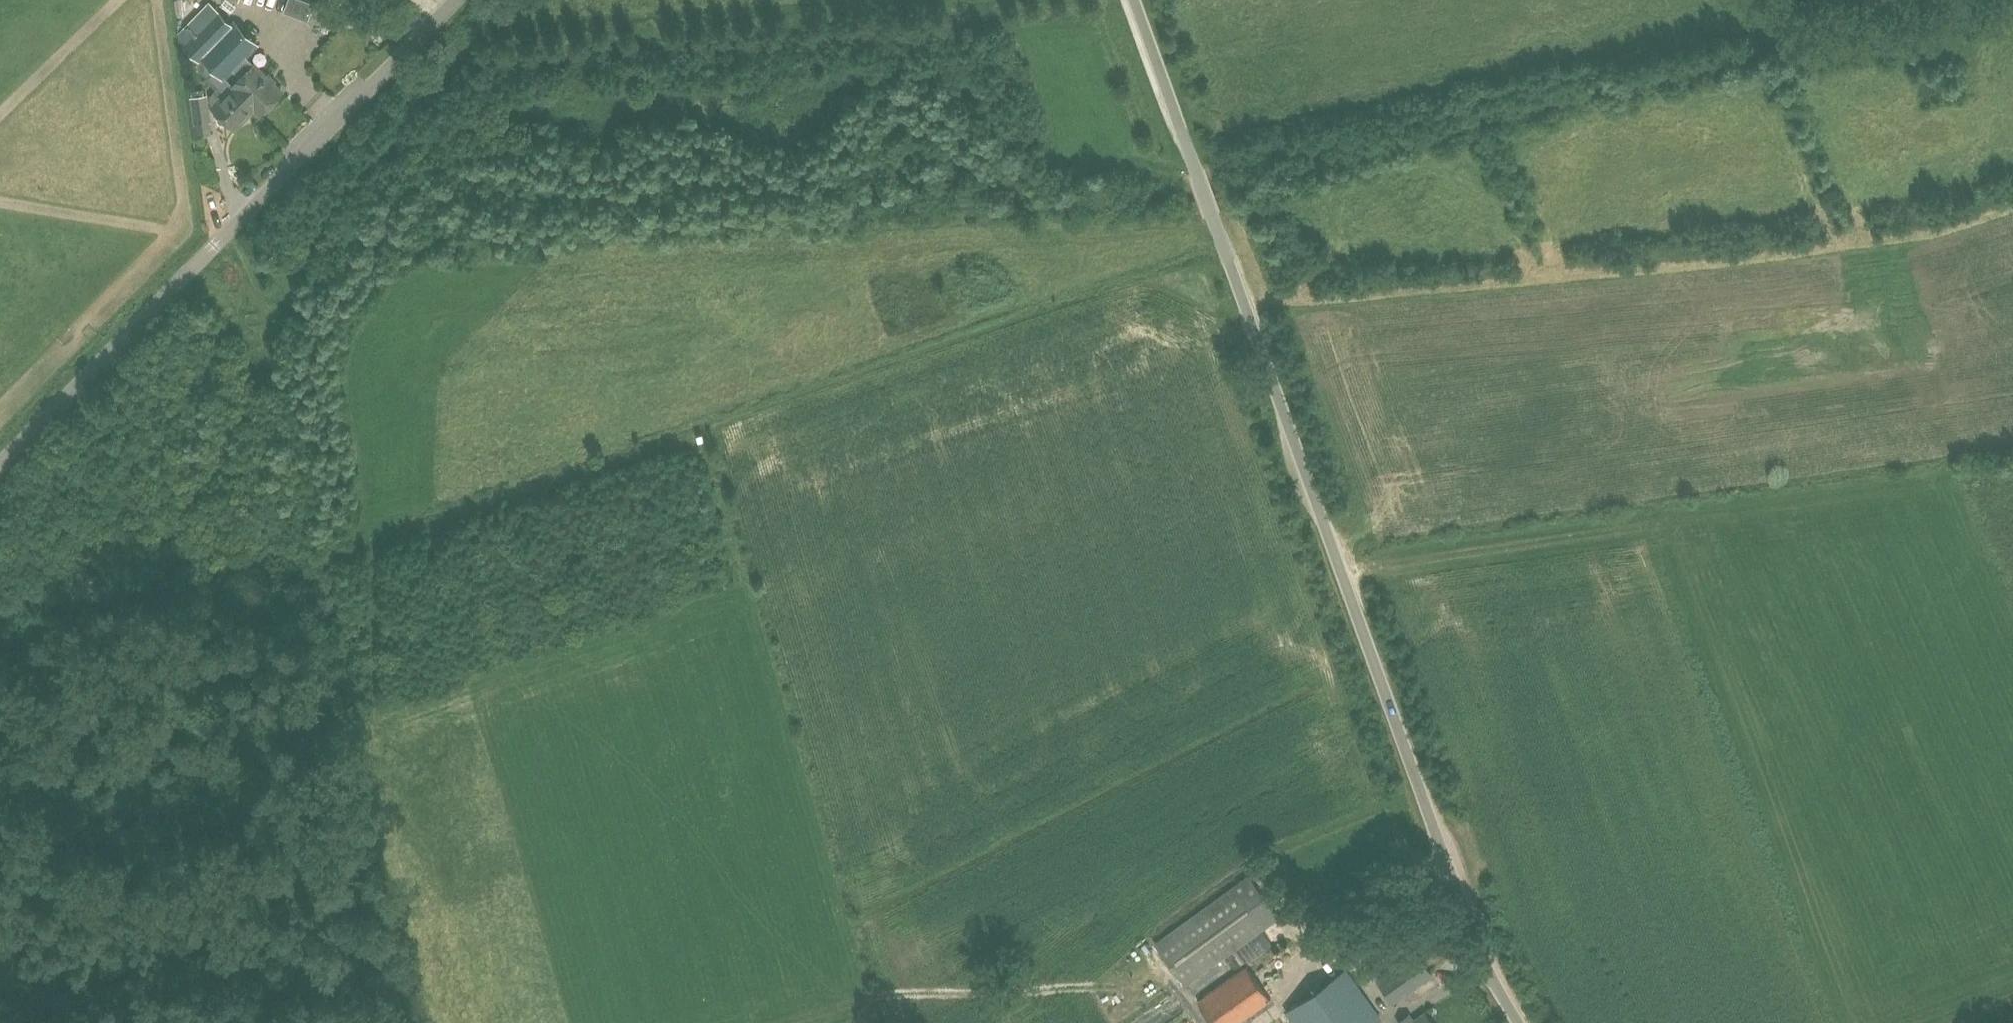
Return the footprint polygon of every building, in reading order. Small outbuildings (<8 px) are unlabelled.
[(260,114),(261,113),(283,91),(274,83),(276,79),(269,72),(266,75),(255,64),(253,66),(244,58),(258,44),(235,21),(233,24),(215,6),(213,8),(210,5),(187,29),(188,30),(181,37),(183,39),(181,41),(200,59),(203,57),(215,69),(206,79),(216,89),(209,96),(212,108),(213,107),(236,129),(255,109),(260,114)] [(211,123),(208,95),(191,97),(194,125),(211,123)] [(1278,919),(1248,877),(1155,944),(1185,986),(1278,919)] [(1416,951),(1375,980),(1393,1004),(1433,975),(1416,951)] [(1212,1022),(1239,1022),(1271,1000),(1246,967),(1197,1002),(1212,1022)] [(1286,1011),(1294,1022),(1375,1022),(1380,1020),(1345,970),(1286,1011)]
